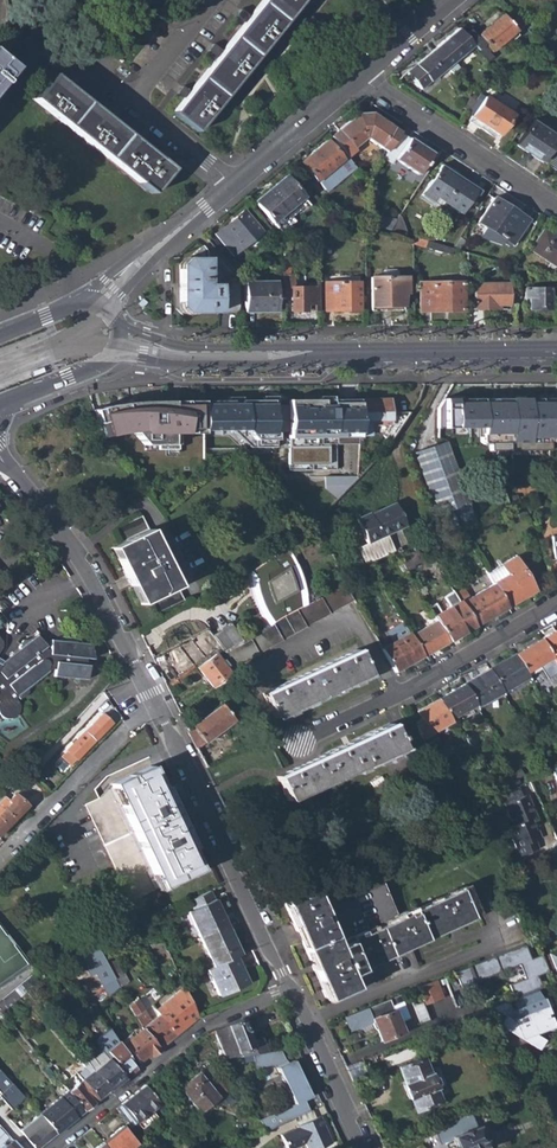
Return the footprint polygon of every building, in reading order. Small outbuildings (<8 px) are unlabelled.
[(196,132),(300,0),(261,0),(172,113),(196,132)] [(468,30),(462,35),(464,36),(472,46),(486,62),(491,57),(489,54),(506,40),(513,35),(515,33),(500,16),(475,38),(468,30)] [(431,51),(445,68),(472,46),(464,36),(455,44),(448,37),(431,51)] [(406,73),(420,89),(445,68),(431,51),(406,73)] [(33,97),(153,193),(172,169),(67,86),(52,73),(33,97)] [(468,122),(495,140),(511,114),(484,97),(468,122)] [(368,138),(388,152),(401,133),(372,113),(356,115),(338,129),(353,147),(366,138),(368,138)] [(515,146),(541,162),(556,137),(532,121),(515,146)] [(395,159),(404,165),(417,173),(419,175),(433,154),(401,133),(388,152),(384,158),(392,164),(395,159)] [(325,141),(300,162),(320,185),(323,188),(333,180),(336,182),(355,165),(346,155),(342,160),(325,141)] [(414,177),(417,173),(404,165),(401,169),(414,177)] [(425,191),(460,214),(475,192),(466,186),(468,183),(442,166),(425,191)] [(254,202),(277,229),(307,203),(284,176),(254,202)] [(478,223),(511,245),(527,221),(494,199),(478,223)] [(215,236),(232,255),(260,231),(243,211),(215,236)] [(371,226),(389,231),(396,220),(370,212),(371,226)] [(330,219),(344,236),(352,233),(335,214),(330,219)] [(556,268),(556,241),(542,231),(529,251),(556,268)] [(425,247),(451,255),(453,250),(414,238),(414,253),(426,253),(425,247)] [(180,305),(186,314),(238,313),(238,280),(227,284),(218,284),(219,286),(207,286),(207,253),(202,247),(180,266),(180,305)] [(309,289),(295,289),(295,275),(291,276),(291,256),(283,259),(283,311),(291,311),(291,313),(306,313),(306,306),(309,306),(310,313),(319,313),(319,284),(309,285),(309,289)] [(230,268),(238,277),(244,274),(235,263),(230,268)] [(515,268),(515,283),(523,283),(524,281),(524,270),(515,268)] [(373,278),(373,311),(404,311),(405,307),(409,307),(409,278),(400,278),(384,278),(373,278)] [(421,284),(421,311),(462,310),(462,283),(421,284)] [(474,283),(474,310),(510,309),(510,283),(474,283)] [(246,284),(246,313),(276,313),(275,284),(246,284)] [(325,284),(326,312),(360,312),(360,284),(325,284)] [(531,308),(531,309),(551,309),(550,288),(525,289),(526,308),(531,308)] [(41,372),(39,367),(28,371),(30,376),(41,372)] [(329,400),(330,442),(359,441),(359,425),(358,399),(329,400)] [(358,399),(359,425),(381,425),(381,433),(390,442),(411,413),(391,414),(390,399),(358,399)] [(122,403),(95,408),(107,436),(123,432),(136,431),(147,444),(159,444),(159,449),(178,449),(178,434),(193,434),(193,429),(205,429),(205,401),(152,401),(137,402),(122,403)] [(211,402),(211,431),(233,431),(232,416),(250,416),(257,422),(265,413),(265,401),(211,402)] [(509,402),(510,438),(522,437),(522,433),(550,433),(550,401),(509,402)] [(445,403),(445,434),(482,434),(482,439),(509,440),(509,402),(445,403)] [(258,446),(275,460),(288,448),(304,448),(305,451),(318,451),(318,415),(285,416),(285,426),(277,427),(273,429),(258,446)] [(437,515),(444,533),(479,519),(471,500),(469,500),(446,443),(416,455),(440,514),(437,515)] [(356,521),(368,545),(387,536),(405,527),(395,505),(371,516),(370,515),(356,521)] [(153,603),(159,616),(187,603),(145,518),(118,532),(125,546),(116,550),(121,561),(119,562),(133,590),(135,589),(144,607),(153,603)] [(387,536),(368,545),(358,550),(366,565),(394,552),(387,536)] [(427,547),(435,560),(442,557),(441,555),(450,549),(444,538),(427,547)] [(260,583),(260,587),(261,591),(261,595),(262,599),(265,607),(267,612),(271,620),(274,624),(302,609),(302,604),(300,598),(299,593),(297,587),(295,581),(292,575),(288,570),(292,567),(286,548),(254,572),(260,579),(260,583)] [(400,559),(407,572),(414,568),(413,567),(423,562),(417,551),(400,559)] [(493,584),(506,607),(533,591),(514,559),(502,566),(507,575),(492,583),(493,584)] [(460,604),(473,627),(506,607),(493,584),(460,604)] [(226,651),(233,667),(352,599),(343,585),(306,606),(302,609),(274,624),(270,627),(226,651)] [(435,621),(448,641),(473,627),(460,604),(453,591),(443,597),(449,606),(439,612),(435,604),(428,608),(435,621)] [(435,621),(410,636),(422,656),(448,641),(435,621)] [(555,664),(556,663),(556,629),(540,639),(553,662),(555,664)] [(191,639),(206,656),(220,645),(207,631),(191,639)] [(380,648),(395,672),(422,656),(410,636),(408,632),(380,648)] [(4,718),(11,717),(14,715),(17,710),(16,704),(13,699),(16,696),(19,699),(26,691),(25,689),(45,672),(46,669),(51,670),(51,677),(84,681),(86,665),(82,665),(83,659),(90,659),(87,644),(74,643),(74,638),(64,637),(64,641),(48,640),(48,646),(43,646),(35,634),(27,641),(23,638),(21,640),(16,649),(2,660),(0,657),(0,716),(4,718)] [(514,654),(525,672),(540,663),(543,668),(553,662),(540,639),(514,654)] [(262,693),(273,717),(366,673),(354,649),(262,693)] [(199,668),(213,687),(231,673),(225,666),(228,664),(223,658),(220,660),(216,654),(199,668)] [(489,669),(502,692),(528,677),(525,672),(514,654),(489,669)] [(474,703),(477,707),(502,692),(489,669),(463,684),(474,703)] [(438,699),(449,718),(474,703),(463,684),(438,699)] [(413,723),(420,740),(451,721),(449,718),(438,699),(416,711),(421,719),(413,723)] [(187,731),(196,749),(233,718),(221,703),(187,731)] [(62,756),(71,765),(112,723),(103,714),(62,756)] [(277,776),(288,800),(400,747),(389,724),(277,776)] [(85,805),(129,901),(197,868),(187,846),(189,845),(161,787),(159,788),(148,766),(112,784),(99,798),(85,805)] [(512,801),(502,805),(511,826),(530,818),(533,817),(524,796),(521,797),(517,787),(508,792),(512,801)] [(27,806),(15,794),(8,800),(4,796),(0,801),(0,834),(27,806)] [(511,826),(508,828),(516,848),(515,848),(518,857),(535,850),(531,842),(538,838),(530,818),(511,826)] [(304,884),(275,898),(323,1001),(353,988),(346,974),(332,944),(304,884)] [(343,939),(332,944),(346,974),(480,915),(466,884),(410,908),(412,912),(406,914),(403,913),(362,931),(361,927),(345,934),(348,939),(344,941),(343,939)] [(187,909),(198,935),(226,922),(214,897),(213,897),(209,889),(188,899),(192,907),(187,909)] [(198,935),(212,964),(234,954),(239,952),(234,941),(233,941),(229,934),(231,934),(226,922),(198,935)] [(97,972),(110,994),(120,987),(119,986),(113,974),(107,964),(95,943),(68,956),(73,965),(83,960),(92,974),(97,972)] [(508,985),(513,998),(533,991),(540,988),(536,976),(546,971),(541,957),(539,954),(529,959),(523,944),(453,972),(460,989),(475,983),(474,982),(518,964),(523,978),(508,985)] [(556,976),(556,951),(548,954),(556,976)] [(205,967),(217,993),(245,979),(242,971),(239,972),(236,967),(239,966),(234,954),(212,964),(205,967)] [(556,981),(556,976),(548,954),(541,957),(546,971),(551,983),(556,981)] [(116,959),(107,964),(113,974),(122,969),(116,959)] [(122,969),(113,974),(119,986),(128,981),(122,969)] [(418,987),(426,1004),(443,997),(436,980),(418,987)] [(1,1012),(27,991),(21,985),(0,1002),(0,1011),(1,1012)] [(158,1013),(175,1034),(198,1016),(184,987),(168,1000),(170,1003),(158,1013)] [(494,1006),(506,1014),(499,1023),(533,1049),(540,1040),(533,1034),(550,1026),(543,1008),(539,998),(536,999),(533,991),(513,998),(511,999),(514,1008),(509,1010),(506,1001),(494,1006)] [(399,1022),(392,1006),(402,1002),(402,1001),(403,1001),(400,994),(344,1017),(349,1030),(372,1021),(381,1041),(414,1027),(409,1018),(399,1022)] [(544,995),(539,998),(543,1008),(549,1006),(544,995)] [(142,1027),(159,1048),(175,1034),(158,1013),(149,1021),(132,1000),(128,1002),(142,1027)] [(392,1006),(399,1022),(409,1018),(402,1001),(402,1002),(392,1006)] [(214,1030),(225,1058),(253,1053),(267,1051),(260,1034),(249,1038),(241,1019),(214,1030)] [(550,1026),(533,1034),(540,1040),(554,1035),(550,1026)] [(120,1045),(138,1065),(159,1048),(142,1027),(120,1045)] [(116,1043),(107,1050),(100,1043),(95,1047),(96,1048),(88,1055),(86,1053),(81,1057),(108,1090),(124,1077),(127,1075),(134,1069),(116,1043)] [(267,1051),(253,1053),(255,1067),(278,1064),(279,1067),(278,1068),(294,1104),(258,1120),(267,1132),(275,1126),(295,1117),(309,1110),(304,1100),(310,1097),(293,1060),(285,1064),(283,1061),(285,1060),(280,1050),(267,1051)] [(79,1081),(95,1101),(108,1090),(81,1057),(78,1060),(88,1073),(79,1081)] [(400,1067),(418,1110),(441,1101),(434,1085),(436,1084),(431,1069),(428,1070),(423,1058),(400,1067)] [(345,1067),(352,1081),(365,1075),(359,1061),(345,1067)] [(23,1098),(0,1072),(0,1094),(0,1098),(10,1109),(23,1098)] [(178,1089),(198,1113),(224,1092),(213,1079),(208,1084),(198,1072),(178,1089)] [(67,1091),(83,1111),(95,1101),(79,1081),(67,1091)] [(115,1108),(131,1128),(159,1105),(143,1086),(115,1108)] [(38,1114),(55,1134),(83,1111),(67,1091),(66,1090),(38,1114)] [(309,1110),(295,1117),(299,1125),(314,1118),(310,1110),(309,1110)] [(487,1147),(484,1140),(488,1138),(485,1128),(480,1130),(478,1127),(474,1129),(467,1113),(435,1125),(442,1141),(453,1137),(456,1147),(453,1147),(486,1147),(487,1147)] [(19,1130),(33,1147),(38,1147),(55,1134),(38,1114),(19,1130)] [(289,1147),(294,1147),(307,1142),(309,1147),(320,1147),(334,1141),(329,1130),(326,1131),(324,1127),(327,1126),(322,1114),(314,1118),(299,1125),(300,1126),(283,1134),(289,1147)] [(137,1146),(121,1126),(101,1143),(105,1147),(134,1147),(137,1146)] [(0,1128),(0,1147),(19,1147),(0,1128)]
